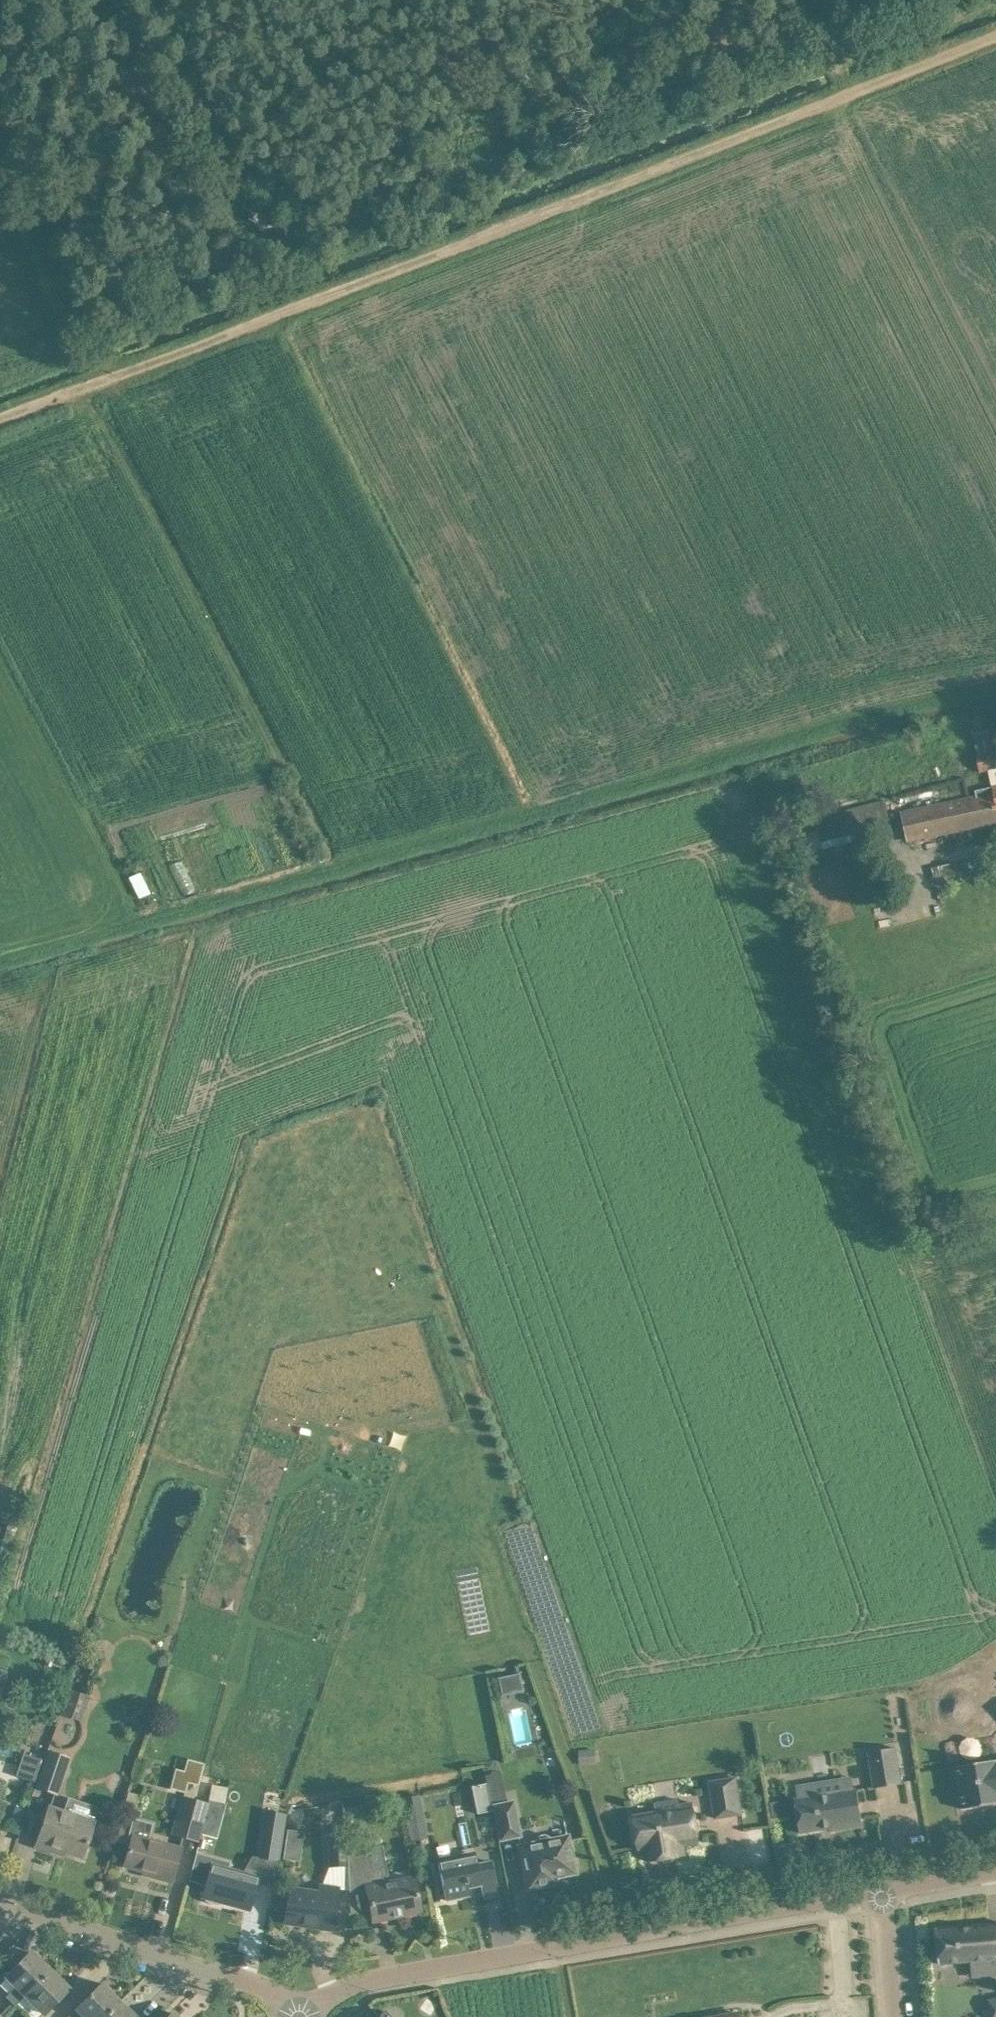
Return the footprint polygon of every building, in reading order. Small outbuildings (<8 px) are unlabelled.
[(980,724),(993,787),(995,800),(995,722),(980,724)] [(902,813),(904,821),(908,841),(952,831),(995,821),(995,800),(993,787),(991,787),(976,791),(977,797),(946,804),(902,813)] [(819,830),(805,834),(810,851),(824,847),(824,848),(893,830),(885,801),(841,812),(831,815),(817,819),(819,830)] [(956,862),(941,865),(932,867),(936,887),(961,882),(956,862)] [(101,1639),(89,1642),(94,1660),(104,1657),(105,1657),(101,1639)] [(504,1675),(507,1692),(531,1688),(528,1671),(504,1675)] [(61,1714),(82,1721),(90,1697),(69,1689),(61,1714)] [(882,1766),(870,1768),(873,1787),(902,1782),(896,1746),(880,1749),(882,1766)] [(49,1750),(37,1787),(57,1793),(69,1757),(49,1750)] [(594,1750),(578,1751),(579,1766),(595,1766),(594,1750)] [(23,1753),(16,1775),(34,1781),(41,1759),(23,1753)] [(175,1768),(170,1788),(185,1792),(188,1782),(198,1785),(204,1763),(187,1758),(184,1770),(175,1768)] [(955,1766),(962,1809),(995,1803),(995,1759),(955,1766)] [(710,1781),(715,1817),(742,1813),(736,1777),(710,1781)] [(816,1795),(795,1798),(800,1832),(830,1828),(830,1831),(863,1826),(857,1790),(843,1793),(841,1780),(814,1785),(816,1795)] [(128,1791),(122,1811),(133,1815),(139,1795),(128,1791)] [(415,1816),(407,1818),(412,1840),(420,1839),(427,1837),(419,1794),(411,1796),(415,1816)] [(182,1795),(172,1833),(200,1840),(201,1833),(206,1814),(209,1802),(208,1802),(182,1795)] [(493,1803),(491,1804),(499,1841),(521,1836),(514,1799),(510,1800),(493,1803)] [(773,1815),(789,1812),(787,1799),(771,1801),(773,1815)] [(206,1814),(201,1833),(216,1836),(224,1803),(210,1800),(209,1802),(206,1814)] [(657,1811),(633,1815),(638,1849),(646,1848),(648,1861),(685,1855),(684,1845),(700,1842),(693,1802),(678,1805),(679,1813),(658,1816),(657,1811)] [(48,1807),(42,1826),(36,1845),(55,1851),(56,1847),(82,1856),(94,1822),(48,1807)] [(283,1813),(265,1811),(258,1857),(276,1860),(283,1813)] [(125,1845),(129,1846),(124,1865),(150,1872),(150,1875),(171,1881),(181,1847),(148,1838),(152,1823),(132,1818),(125,1845)] [(329,1866),(346,1864),(344,1828),(326,1829),(329,1866)] [(766,1861),(766,1832),(720,1833),(721,1863),(766,1861)] [(568,1835),(549,1839),(548,1835),(544,1833),(538,1834),(536,1837),(536,1842),(519,1845),(527,1888),(547,1884),(546,1878),(575,1872),(575,1868),(576,1864),(575,1860),(572,1856),(568,1835)] [(372,1848),(347,1853),(349,1887),(365,1883),(373,1920),(420,1911),(413,1876),(384,1882),(383,1876),(377,1877),(372,1848)] [(195,1852),(188,1879),(205,1884),(202,1895),(206,1897),(206,1899),(206,1900),(208,1901),(210,1902),(212,1903),(214,1903),(217,1904),(219,1903),(220,1900),(250,1908),(255,1889),(257,1881),(258,1876),(242,1872),(227,1868),(229,1861),(195,1852)] [(461,1855),(438,1860),(441,1877),(445,1897),(445,1900),(470,1895),(469,1892),(468,1888),(468,1885),(480,1882),(481,1885),(483,1898),(497,1895),(493,1875),(491,1864),(491,1861),(478,1863),(476,1852),(461,1855)] [(289,1886),(287,1902),(284,1922),(332,1929),(338,1886),(322,1884),(321,1891),(289,1886)] [(995,1974),(995,1923),(936,1928),(939,1963),(988,1959),(989,1975),(995,1974)] [(7,1997),(14,2005),(49,1970),(30,1951),(6,1975),(18,1987),(7,1997)] [(14,2005),(15,2005),(17,2004),(31,2016),(37,2016),(43,2011),(44,2013),(68,1989),(49,1970),(14,2005)] [(120,2000),(101,1982),(67,2016),(103,2016),(120,2000)] [(989,2000),(990,2010),(987,2010),(988,2016),(995,2016),(995,1998),(989,2000)] [(120,2000),(103,2016),(136,2016),(120,2000)]
